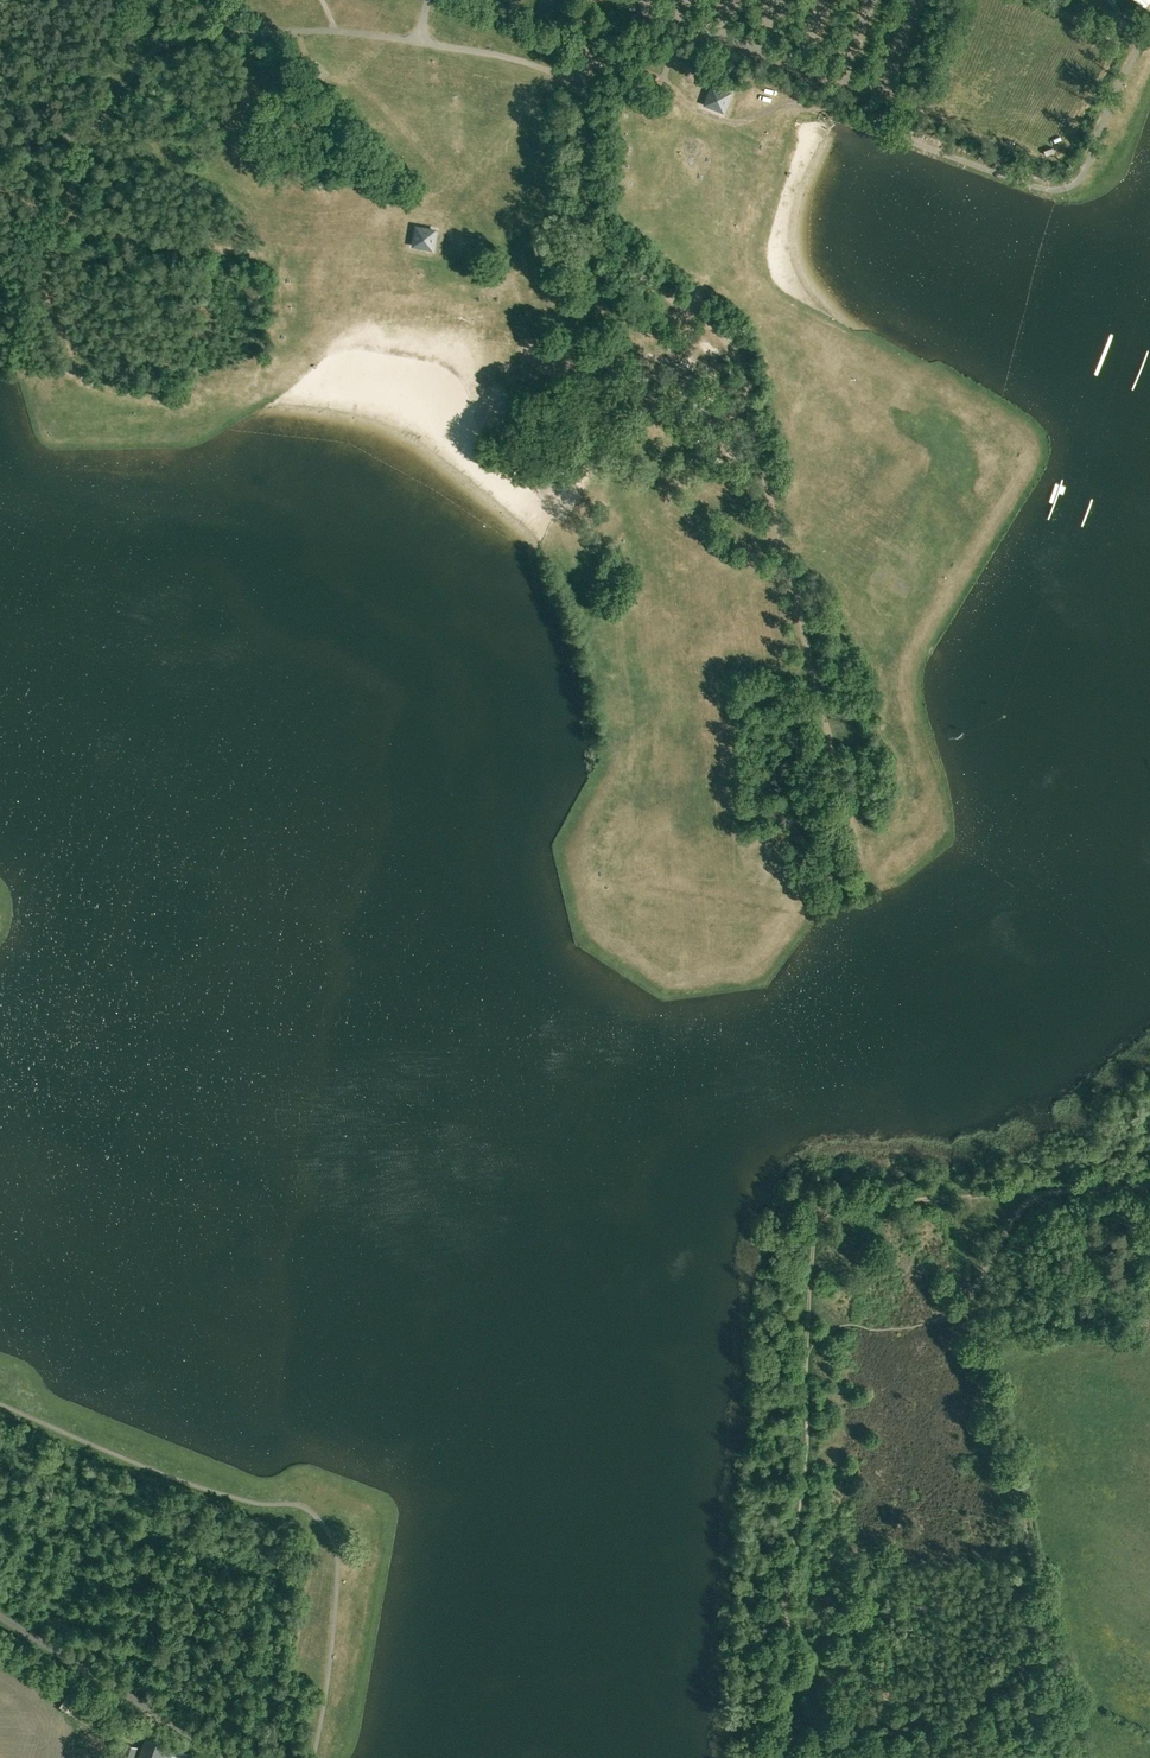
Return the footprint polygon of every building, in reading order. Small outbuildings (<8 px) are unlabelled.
[(729,93),(712,87),(705,104),(723,110),(729,93)] [(332,186),(332,179),(317,181),(318,188),(332,186)] [(432,248),(435,230),(417,227),(413,245),(432,248)] [(154,1736),(146,1757),(169,1757),(174,1744),(154,1736)] [(122,1742),(118,1757),(135,1757),(138,1747),(122,1742)]
